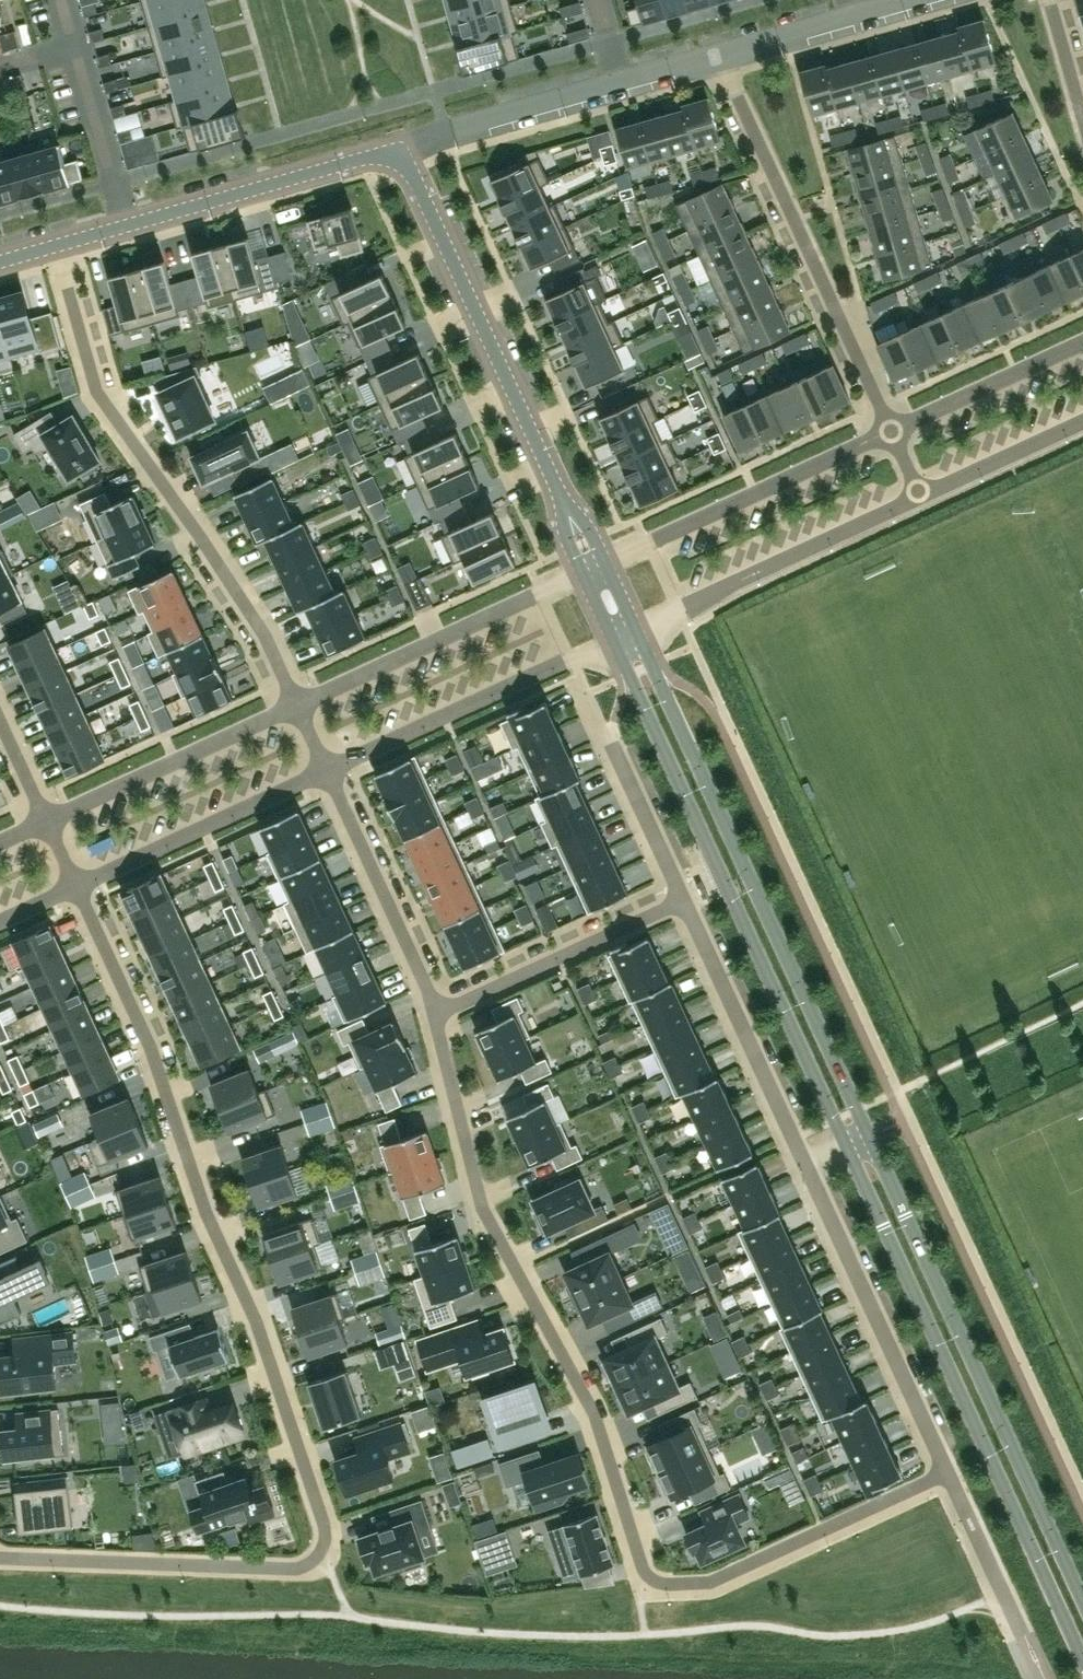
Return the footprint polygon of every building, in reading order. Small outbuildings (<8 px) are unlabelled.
[(197,0),(141,0),(148,25),(200,11),(198,4),(197,0)] [(460,20),(511,5),(510,0),(455,0),(460,20)] [(667,15),(662,0),(637,0),(638,6),(626,9),(631,25),(667,15)] [(667,15),(689,9),(687,0),(662,0),(667,15)] [(689,9),(712,2),(711,0),(687,0),(689,9)] [(583,12),(580,1),(560,7),(563,17),(583,12)] [(98,13),(95,2),(82,6),(85,16),(98,13)] [(467,43),(468,45),(512,33),(519,31),(516,20),(511,5),(460,20),(467,43)] [(207,36),(200,11),(148,25),(156,51),(207,36)] [(984,19),(960,26),(972,69),(996,62),(984,19)] [(590,37),(587,26),(567,32),(570,43),(590,37)] [(972,69),(960,26),(959,26),(960,30),(938,36),(950,75),(972,69)] [(105,38),(102,27),(89,31),(92,42),(105,38)] [(16,30),(7,32),(12,49),(20,47),(16,30)] [(7,32),(0,34),(0,39),(3,52),(12,49),(7,32)] [(468,45),(467,43),(457,46),(461,62),(465,73),(520,58),(515,43),(512,33),(468,45)] [(214,62),(207,36),(156,51),(164,79),(174,76),(173,73),(214,62)] [(950,75),(938,36),(916,43),(927,82),(950,75)] [(927,82),(916,43),(893,49),(904,88),(927,82)] [(904,88),(893,49),(870,56),(881,95),(904,88)] [(112,63),(109,53),(96,56),(99,67),(112,63)] [(881,95),(870,56),(848,62),(859,101),(881,95)] [(221,87),(214,62),(173,73),(174,76),(180,98),(180,99),(221,87)] [(859,101),(848,62),(826,68),(825,64),(824,64),(836,108),(859,101)] [(836,108),(824,64),(800,71),(812,114),(836,108)] [(26,91),(21,74),(13,76),(18,93),(26,91)] [(18,93),(13,76),(4,79),(9,96),(18,93)] [(119,89),(116,78),(104,82),(107,92),(119,89)] [(221,87),(180,99),(180,98),(170,100),(177,127),(229,113),(228,111),(221,87)] [(992,89),(979,93),(982,103),(995,99),(992,89)] [(982,103),(979,93),(967,96),(969,107),(982,103)] [(708,97),(685,104),(697,147),(721,140),(709,100),(708,97)] [(946,102),(934,106),(937,116),(949,112),(946,102)] [(126,114),(124,103),(111,107),(114,117),(126,114)] [(697,147),(685,104),(683,104),(685,109),(663,115),(674,154),(697,147)] [(937,116),(934,106),(921,109),(924,120),(937,116)] [(191,151),(246,135),(242,124),(238,108),(228,111),(229,113),(177,127),(179,133),(185,131),(191,151)] [(986,151),(1023,134),(1012,112),(976,129),(986,151)] [(674,154),(663,115),(640,121),(651,160),(674,154)] [(901,115),(888,119),(891,129),(904,125),(901,115)] [(891,129),(888,119),(876,122),(879,133),(891,129)] [(651,160),(640,121),(616,128),(627,167),(651,160)] [(134,139),(131,128),(118,132),(121,143),(134,139)] [(856,128),(843,132),(846,142),(859,138),(856,128)] [(846,142),(843,132),(830,135),(833,146),(846,142)] [(996,173),(1033,156),(1023,134),(986,151),(996,173)] [(849,164),(849,166),(852,166),(854,173),(851,173),(852,175),(854,174),(854,176),(903,162),(895,135),(847,149),(851,164),(849,164)] [(926,141),(915,145),(920,157),(930,154),(926,141)] [(84,179),(78,159),(65,163),(60,144),(34,151),(45,191),(71,184),(71,182),(84,179)] [(600,148),(603,156),(615,153),(613,144),(600,148)] [(157,149),(138,154),(141,165),(160,159),(157,149)] [(45,191),(34,151),(9,158),(20,198),(45,191)] [(617,161),(615,153),(603,156),(605,164),(617,161)] [(950,153),(940,157),(945,169),(955,166),(950,153)] [(141,165),(138,154),(125,158),(128,169),(141,165)] [(937,171),(930,154),(920,157),(926,175),(937,171)] [(1043,177),(1033,156),(996,173),(1006,194),(1043,177)] [(9,158),(0,161),(0,204),(20,198),(9,158)] [(490,180),(501,203),(550,181),(539,158),(490,180)] [(910,188),(903,162),(854,176),(858,190),(856,190),(857,192),(859,192),(861,198),(859,199),(859,201),(861,200),(862,202),(910,188)] [(960,178),(955,166),(945,169),(949,182),(960,178)] [(719,177),(716,167),(703,170),(706,181),(719,177)] [(706,181),(703,170),(691,174),(694,184),(706,181)] [(1053,200),(1043,177),(1006,194),(1016,217),(1053,200)] [(674,190),(671,180),(658,183),(661,194),(674,190)] [(550,182),(550,181),(501,203),(511,224),(555,204),(554,203),(550,205),(541,186),(550,182)] [(661,194),(658,183),(646,187),(648,197),(661,194)] [(729,199),(731,198),(731,197),(728,198),(722,183),(676,204),(688,230),(734,209),(733,208),(735,206),(734,205),(732,206),(729,199)] [(635,195),(632,187),(620,190),(622,199),(635,195)] [(943,187),(932,191),(939,208),(949,204),(943,187)] [(918,214),(910,188),(862,202),(866,216),(863,216),(864,218),(866,217),(868,224),(866,225),(866,227),(869,226),(869,228),(918,214)] [(967,198),(957,202),(961,214),(971,210),(967,198)] [(565,226),(555,204),(511,224),(521,246),(565,226)] [(953,217),(949,204),(939,208),(943,220),(953,217)] [(364,250),(352,208),(308,220),(316,248),(337,242),(341,257),(364,250)] [(746,231),(746,229),(743,230),(740,224),(743,223),(742,221),(740,222),(734,209),(688,230),(699,254),(745,233),(744,232),(746,231)] [(976,223),(971,210),(961,214),(966,226),(976,223)] [(1071,222),(1066,212),(1054,218),(1059,227),(1071,222)] [(925,240),(918,214),(869,228),(870,229),(867,230),(868,231),(870,231),(872,238),(870,238),(870,240),(873,240),(876,253),(925,240)] [(1059,227),(1054,218),(1042,223),(1047,233),(1059,227)] [(580,260),(565,226),(521,246),(531,269),(550,260),(555,272),(580,260)] [(668,239),(663,227),(653,232),(658,244),(668,239)] [(1028,242),(1024,232),(1011,237),(1016,247),(1028,242)] [(758,255),(757,254),(755,255),(752,248),(754,247),(753,245),(751,246),(745,233),(699,254),(710,279),(756,258),(756,256),(758,255)] [(277,282),(269,255),(255,259),(249,237),(221,245),(236,299),(278,287),(277,282)] [(1016,247),(1011,237),(1000,243),(1004,253),(1016,247)] [(647,239),(633,246),(637,255),(651,249),(647,239)] [(676,256),(668,239),(658,244),(666,260),(676,256)] [(966,251),(962,239),(951,243),(956,255),(966,251)] [(933,267),(925,240),(876,253),(877,255),(875,256),(875,257),(877,257),(879,264),(877,264),(878,266),(880,265),(884,281),(933,267)] [(236,299),(221,245),(193,252),(199,275),(185,279),(193,306),(207,302),(208,307),(236,299)] [(1071,254),(1082,280),(1082,248),(1071,254)] [(293,278),(285,251),(269,255),(277,282),(293,278)] [(985,261),(981,252),(968,257),(973,267),(985,261)] [(1071,254),(1049,264),(1066,300),(1082,293),(1082,280),(1071,254)] [(973,267),(968,257),(957,263),(961,272),(973,267)] [(764,268),(763,266),(761,267),(758,261),(760,260),(759,258),(757,259),(756,258),(710,279),(722,303),(767,282),(761,269),(764,268)] [(193,306),(185,279),(171,283),(165,260),(137,269),(152,323),(180,315),(178,310),(193,306)] [(1066,300),(1049,264),(1028,274),(1045,310),(1066,300)] [(564,290),(545,299),(556,322),(600,301),(599,300),(594,302),(585,282),(590,280),(584,267),(558,279),(564,290)] [(152,323),(137,269),(109,277),(117,304),(103,308),(110,335),(114,334),(131,329),(152,323)] [(325,284),(343,324),(395,300),(382,274),(361,284),(355,270),(325,284)] [(691,288),(683,271),(673,276),(681,292),(691,288)] [(942,281),(938,271),(926,277),(930,287),(942,281)] [(656,285),(668,280),(664,272),(652,277),(656,285)] [(1045,310),(1028,274),(1007,284),(1024,320),(1045,310)] [(930,287),(926,277),(914,282),(919,292),(930,287)] [(733,328),(779,307),(773,293),(775,292),(774,291),(772,292),(769,285),(771,284),(770,282),(768,283),(767,282),(722,303),(733,328)] [(1024,320),(1007,284),(985,293),(1002,330),(1024,320)] [(696,300),(691,288),(681,292),(686,305),(696,300)] [(900,301),(895,291),(883,297),(887,307),(900,301)] [(29,318),(22,292),(0,299),(0,320),(10,354),(35,347),(36,353),(61,346),(51,311),(29,318)] [(1002,330),(985,293),(964,303),(981,340),(1002,330)] [(887,307),(883,297),(871,302),(876,312),(887,307)] [(293,298),(283,303),(287,317),(299,312),(293,298)] [(406,325),(395,300),(343,324),(344,325),(349,322),(366,361),(392,350),(385,335),(406,325)] [(609,322),(600,301),(556,322),(565,343),(614,321),(614,320),(609,322)] [(981,340),(964,303),(942,313),(959,350),(981,340)] [(668,312),(672,320),(684,315),(680,306),(668,312)] [(786,317),(785,315),(783,316),(780,310),(782,309),(781,307),(779,308),(779,307),(733,328),(745,353),(790,332),(784,318),(786,317)] [(959,350),(942,313),(921,323),(938,360),(959,350)] [(687,323),(684,315),(672,320),(675,328),(687,323)] [(0,320),(0,356),(10,354),(0,320)] [(575,365),(624,342),(614,321),(565,343),(575,365)] [(938,360),(921,323),(899,333),(916,370),(938,360)] [(713,337),(708,325),(698,329),(703,341),(713,337)] [(810,342),(806,332),(794,338),(798,348),(810,342)] [(916,370),(899,333),(877,343),(894,380),(916,370)] [(719,349),(713,337),(703,341),(709,353),(719,349)] [(798,348),(794,338),(782,343),(787,353),(798,348)] [(625,343),(624,342),(575,365),(586,387),(625,369),(615,348),(625,343)] [(398,363),(392,350),(366,361),(372,375),(368,377),(380,403),(431,379),(419,353),(398,363)] [(768,362),(763,352),(751,358),(755,368),(768,362)] [(687,359),(685,360),(689,368),(705,360),(701,353),(687,359)] [(755,368),(751,358),(739,363),(744,373),(755,368)] [(850,400),(833,364),(810,374),(827,411),(850,400)] [(197,365),(163,375),(169,388),(159,393),(179,436),(197,427),(199,431),(211,426),(210,422),(215,419),(195,378),(201,375),(197,365)] [(734,378),(730,368),(717,373),(722,383),(734,378)] [(827,411),(810,374),(789,384),(806,421),(827,411)] [(444,406),(431,379),(380,403),(398,443),(403,441),(429,429),(422,415),(444,406)] [(276,381),(263,387),(271,402),(284,396),(276,381)] [(76,382),(61,387),(64,397),(79,391),(76,382)] [(806,421),(789,384),(767,394),(784,431),(806,421)] [(700,389),(699,389),(688,395),(691,403),(703,397),(700,389)] [(784,431),(767,394),(746,404),(763,441),(784,431)] [(610,440),(659,418),(648,395),(600,417),(610,440)] [(707,405),(703,397),(691,403),(695,411),(707,405)] [(763,441),(746,404),(723,414),(740,451),(763,441)] [(97,462),(100,460),(73,415),(59,424),(52,428),(44,415),(14,433),(24,450),(33,444),(37,450),(48,443),(70,479),(81,472),(83,476),(100,466),(97,462)] [(660,419),(659,418),(610,440),(620,462),(669,439),(668,438),(664,440),(655,421),(660,419)] [(348,428),(337,433),(341,444),(353,438),(348,428)] [(435,442),(429,429),(403,441),(409,454),(404,456),(416,483),(468,459),(456,432),(435,442)] [(208,480),(232,469),(238,483),(266,470),(248,431),(221,443),(219,438),(205,444),(207,449),(192,456),(204,482),(208,480)] [(723,440),(719,432),(707,437),(711,446),(723,440)] [(630,483),(679,461),(669,439),(620,462),(630,483)] [(726,448),(723,440),(711,446),(714,454),(726,448)] [(331,455),(343,449),(339,441),(327,446),(331,455)] [(480,485),(468,459),(416,483),(435,523),(440,520),(465,509),(459,495),(480,485)] [(679,462),(679,461),(630,483),(641,506),(679,488),(670,466),(679,462)] [(284,501),(273,476),(235,494),(246,518),(284,501)] [(345,502),(357,496),(354,488),(341,494),(345,502)] [(80,503),(97,540),(144,519),(133,494),(111,504),(106,491),(80,503)] [(345,502),(349,510),(361,504),(357,496),(345,502)] [(246,518),(258,543),(266,539),(265,539),(295,525),(295,524),(284,501),(246,518)] [(504,538),(492,512),(471,522),(465,509),(440,520),(446,533),(441,536),(453,562),(504,538)] [(144,519),(97,540),(114,578),(140,566),(134,553),(156,543),(144,519)] [(265,539),(266,539),(276,563),(314,545),(303,521),(295,524),(295,525),(265,539)] [(367,550),(379,544),(375,536),(363,542),(367,550)] [(516,563),(504,538),(453,562),(455,566),(463,562),(473,583),(516,563)] [(383,552),(379,544),(367,550),(371,558),(383,552)] [(325,569),(314,545),(276,563),(287,587),(325,569)] [(9,575),(10,576),(15,573),(2,548),(0,549),(0,580),(9,575)] [(139,612),(183,592),(173,569),(128,590),(139,612)] [(287,587),(299,611),(307,608),(306,607),(336,593),(336,592),(325,569),(287,587)] [(10,576),(9,575),(0,580),(0,618),(3,623),(27,611),(10,576)] [(405,584),(417,609),(432,602),(420,577),(405,584)] [(401,592),(398,584),(386,590),(389,598),(401,592)] [(360,603),(375,597),(371,585),(356,591),(360,603)] [(306,607),(307,608),(317,631),(355,613),(344,589),(336,592),(336,593),(306,607)] [(183,592),(139,612),(139,613),(148,609),(158,628),(148,633),(149,634),(193,613),(183,592)] [(389,598),(393,606),(405,600),(401,592),(389,598)] [(115,607),(110,594),(99,598),(105,611),(115,607)] [(77,595),(61,603),(65,613),(83,605),(77,595)] [(91,618),(99,614),(93,600),(84,604),(91,618)] [(203,633),(193,613),(149,634),(158,655),(203,634),(203,633)] [(317,631),(329,656),(366,638),(355,613),(317,631)] [(125,619),(114,624),(119,634),(130,629),(125,619)] [(97,631),(103,644),(112,640),(105,626),(97,631)] [(9,644),(19,666),(55,650),(45,628),(9,644)] [(173,673),(173,674),(214,655),(214,654),(213,655),(203,634),(158,655),(159,656),(168,652),(177,671),(173,673)] [(29,688),(65,671),(55,650),(19,666),(29,688)] [(136,650),(128,653),(133,665),(141,662),(136,650)] [(174,677),(183,696),(224,677),(214,655),(173,674),(174,677)] [(110,661),(116,674),(125,670),(119,656),(110,661)] [(125,670),(116,674),(122,687),(131,683),(125,670)] [(39,710),(75,693),(65,671),(29,688),(39,710)] [(152,677),(141,682),(144,689),(155,684),(152,677)] [(225,677),(224,677),(183,696),(183,697),(188,695),(198,716),(233,700),(223,678),(225,677)] [(50,731),(85,715),(75,693),(39,710),(50,731)] [(162,697),(150,703),(153,711),(166,705),(162,697)] [(130,704),(136,717),(145,713),(139,699),(130,704)] [(501,722),(513,748),(558,727),(546,701),(526,710),(524,705),(508,713),(510,718),(501,722)] [(145,713),(136,717),(142,730),(151,726),(145,713)] [(60,753),(95,737),(85,715),(50,731),(60,753)] [(171,718),(159,724),(163,732),(175,726),(171,718)] [(558,727),(513,748),(513,749),(523,744),(534,769),(569,752),(558,727)] [(95,737),(60,753),(70,775),(105,758),(95,737)] [(471,767),(482,761),(475,745),(463,750),(471,767)] [(569,752),(534,769),(545,793),(536,797),(536,798),(581,777),(569,752)] [(461,761),(458,753),(445,759),(449,767),(461,761)] [(384,797),(426,777),(416,755),(375,774),(385,795),(384,796),(384,797)] [(465,769),(461,761),(449,767),(453,775),(465,769)] [(481,762),(471,767),(477,780),(487,775),(481,762)] [(394,818),(436,799),(426,777),(384,797),(394,818)] [(541,822),(542,823),(586,802),(576,780),(581,778),(581,777),(536,798),(546,820),(541,822)] [(469,810),(481,804),(477,796),(465,802),(469,810)] [(405,839),(446,820),(436,799),(394,818),(395,819),(396,818),(405,839)] [(502,802),(490,807),(494,817),(507,812),(502,802)] [(552,846),(597,825),(586,802),(542,823),(552,846)] [(485,812),(481,804),(469,810),(473,818),(485,812)] [(267,854),(310,834),(299,809),(261,827),(272,850),(267,853),(267,854)] [(503,814),(494,818),(504,838),(513,834),(503,814)] [(415,860),(456,842),(446,820),(405,839),(415,860)] [(597,825),(552,846),(553,847),(557,844),(567,866),(607,848),(597,825)] [(267,854),(278,877),(321,858),(310,834),(267,854)] [(501,847),(497,839),(485,844),(489,853),(501,847)] [(425,882),(466,863),(456,842),(415,860),(425,882)] [(578,889),(618,870),(607,848),(567,866),(578,889)] [(523,858),(519,850),(511,853),(515,861),(523,858)] [(223,858),(230,872),(239,868),(232,854),(223,858)] [(284,902),(285,903),(332,882),(321,858),(278,877),(289,900),(284,902)] [(533,872),(527,858),(515,863),(521,877),(533,872)] [(514,867),(510,859),(498,864),(502,873),(514,867)] [(218,874),(212,861),(203,865),(209,878),(218,874)] [(435,903),(476,885),(466,863),(425,882),(435,903)] [(518,875),(514,867),(502,873),(505,881),(518,875)] [(239,868),(230,872),(236,886),(245,882),(239,868)] [(629,894),(618,870),(578,889),(589,912),(629,894)] [(123,891),(133,913),(171,896),(161,873),(136,885),(128,888),(128,889),(123,891)] [(224,887),(218,874),(209,878),(215,891),(224,887)] [(538,880),(527,885),(533,901),(545,896),(538,880)] [(285,903),(296,927),(343,906),(332,882),(285,903)] [(486,906),(476,885),(435,903),(445,925),(486,906)] [(181,917),(171,896),(133,913),(143,935),(181,917)] [(244,904),(251,919),(260,915),(253,900),(244,904)] [(530,911),(527,903),(515,909),(518,917),(530,911)] [(547,931),(557,926),(547,903),(536,908),(547,931)] [(223,908),(229,921),(238,917),(232,904),(223,908)] [(296,927),(307,951),(317,947),(354,929),(343,906),(296,927)] [(455,946),(496,927),(486,906),(445,925),(455,946)] [(534,920),(530,911),(518,917),(522,925),(534,920)] [(260,915),(251,919),(258,934),(267,930),(260,915)] [(191,939),(181,917),(143,935),(153,956),(191,939)] [(229,921),(235,934),(244,930),(238,917),(229,921)] [(14,941),(25,963),(60,947),(50,925),(14,941)] [(506,950),(496,927),(455,946),(465,968),(506,950)] [(317,947),(327,971),(365,953),(354,929),(317,947)] [(659,960),(648,936),(629,945),(627,941),(611,948),(613,953),(608,955),(619,978),(659,960)] [(275,937),(262,943),(273,967),(286,961),(275,937)] [(201,960),(191,939),(153,956),(163,978),(201,960)] [(25,963),(34,985),(70,968),(60,947),(25,963)] [(258,960),(252,947),(243,951),(249,964),(258,960)] [(333,996),(333,997),(376,977),(365,953),(327,971),(338,994),(333,996)] [(211,982),(201,960),(163,978),(172,999),(211,982)] [(263,972),(258,960),(249,964),(255,977),(263,972)] [(669,982),(659,960),(619,978),(630,1001),(672,982),(672,981),(669,982)] [(282,963),(273,967),(281,984),(290,980),(282,963)] [(34,985),(44,1006),(80,990),(70,968),(34,985)] [(387,1002),(376,977),(333,997),(345,1021),(387,1002)] [(220,1003),(211,982),(172,999),(182,1021),(220,1003)] [(581,996),(593,990),(590,982),(577,988),(581,996)] [(683,1006),(672,982),(630,1001),(630,1002),(632,1001),(643,1024),(683,1006)] [(44,1006),(54,1028),(90,1011),(80,990),(44,1006)] [(277,1003),(272,990),(263,994),(269,1007),(277,1003)] [(585,1004),(597,998),(593,990),(581,996),(585,1004)] [(530,1036),(519,1012),(524,1010),(518,996),(492,1008),(498,1021),(477,1031),(479,1036),(477,1037),(484,1053),(487,1052),(488,1055),(530,1036)] [(298,997),(289,1001),(295,1014),(304,1010),(298,997)] [(230,1024),(220,1003),(182,1021),(192,1042),(230,1024)] [(283,1015),(277,1003),(269,1007),(275,1019),(283,1015)] [(654,1048),(694,1029),(683,1006),(643,1024),(654,1048)] [(54,1028),(64,1049),(100,1033),(90,1011),(54,1028)] [(407,1046),(395,1020),(370,1032),(363,1018),(338,1030),(344,1044),(349,1042),(361,1067),(407,1046)] [(309,1038),(301,1021),(292,1025),(300,1042),(309,1038)] [(192,1042),(203,1064),(241,1047),(230,1024),(192,1042)] [(4,1025),(0,1027),(0,1040),(1,1042),(10,1038),(4,1025)] [(599,1035),(603,1043),(615,1037),(611,1029),(599,1035)] [(665,1072),(705,1053),(694,1029),(654,1048),(665,1072)] [(270,1042),(275,1054),(299,1043),(294,1031),(270,1042)] [(64,1049),(74,1071),(110,1054),(100,1033),(64,1049)] [(552,1071),(546,1057),(537,1062),(526,1038),(531,1036),(530,1036),(488,1055),(499,1080),(521,1070),(527,1083),(552,1071)] [(394,1083),(417,1072),(406,1047),(407,1047),(407,1046),(361,1067),(361,1068),(366,1066),(387,1111),(403,1103),(394,1083)] [(676,1096),(718,1076),(718,1075),(716,1076),(705,1053),(665,1072),(676,1096)] [(120,1077),(110,1054),(74,1071),(83,1090),(84,1093),(120,1077)] [(15,1072),(24,1068),(17,1055),(8,1059),(15,1072)] [(603,1061),(607,1069),(619,1064),(616,1056),(603,1061)] [(623,1072),(619,1064),(607,1069),(611,1078),(623,1072)] [(30,1081),(24,1068),(15,1072),(21,1085),(30,1081)] [(220,1108),(259,1092),(258,1091),(249,1068),(211,1083),(220,1108)] [(7,1076),(0,1079),(0,1084),(4,1092),(13,1088),(7,1076)] [(730,1101),(718,1076),(676,1096),(683,1093),(695,1118),(730,1101)] [(556,1124),(545,1100),(555,1095),(549,1082),(523,1094),(529,1107),(507,1117),(519,1141),(561,1122),(561,1121),(556,1124)] [(259,1092),(220,1108),(230,1132),(276,1113),(266,1088),(258,1091),(259,1092)] [(40,1102),(33,1089),(24,1093),(31,1107),(40,1102)] [(101,1137),(139,1121),(129,1097),(91,1113),(100,1135),(101,1137)] [(306,1122),(331,1114),(326,1101),(302,1109),(306,1122)] [(636,1114),(648,1109),(644,1101),(632,1106),(636,1114)] [(742,1126),(730,1101),(695,1118),(706,1143),(742,1126)] [(18,1123),(27,1119),(21,1107),(12,1111),(18,1123)] [(651,1117),(648,1109),(636,1114),(639,1122),(651,1117)] [(34,1124),(39,1136),(63,1125),(58,1113),(34,1124)] [(331,1114),(306,1122),(310,1134),(335,1126),(331,1114)] [(436,1156),(427,1129),(402,1138),(395,1117),(378,1123),(385,1143),(380,1145),(389,1172),(436,1156)] [(29,1120),(14,1127),(18,1135),(33,1128),(29,1120)] [(149,1145),(139,1121),(101,1137),(100,1135),(93,1138),(103,1163),(149,1145)] [(572,1146),(561,1122),(519,1141),(530,1166),(552,1156),(557,1169),(583,1157),(577,1144),(572,1146)] [(754,1152),(742,1126),(706,1143),(718,1168),(754,1152)] [(251,1182),(290,1169),(282,1144),(243,1157),(251,1182)] [(659,1165),(671,1159),(667,1151),(655,1157),(659,1165)] [(445,1183),(436,1156),(389,1172),(390,1173),(395,1171),(410,1218),(427,1212),(420,1192),(445,1183)] [(675,1167),(671,1159),(659,1165),(662,1173),(675,1167)] [(770,1187),(758,1161),(722,1177),(734,1203),(770,1187)] [(290,1169),(251,1182),(259,1206),(298,1193),(290,1169)] [(67,1194),(91,1184),(85,1171),(61,1182),(67,1194)] [(124,1214),(124,1215),(168,1200),(160,1175),(116,1190),(124,1214)] [(331,1196),(356,1188),(352,1176),(327,1184),(331,1196)] [(580,1179),(576,1181),(574,1177),(556,1186),(557,1189),(534,1200),(539,1211),(534,1213),(544,1233),(574,1219),(580,1232),(609,1219),(602,1205),(593,1209),(580,1179)] [(91,1184),(67,1194),(72,1206),(96,1195),(91,1184)] [(739,1232),(781,1212),(770,1187),(734,1203),(746,1228),(738,1231),(739,1232)] [(356,1188),(331,1196),(335,1209),(360,1201),(356,1188)] [(1,1195),(0,1195),(0,1253),(28,1239),(19,1220),(14,1222),(1,1195)] [(177,1224),(168,1200),(124,1215),(133,1239),(177,1224)] [(667,1203),(649,1211),(657,1227),(675,1219),(667,1203)] [(687,1225),(699,1220),(695,1212),(683,1217),(687,1225)] [(750,1256),(790,1237),(779,1214),(782,1213),(781,1212),(739,1232),(750,1256)] [(263,1233),(271,1258),(316,1243),(316,1244),(321,1242),(312,1217),(263,1233)] [(690,1233),(702,1228),(699,1220),(687,1225),(690,1233)] [(408,1228),(424,1275),(424,1276),(466,1262),(458,1235),(432,1243),(425,1222),(408,1228)] [(567,1286),(573,1299),(621,1277),(610,1252),(640,1238),(633,1223),(594,1242),(600,1256),(578,1266),(566,1271),(572,1284),(567,1286)] [(761,1279),(801,1261),(790,1237),(750,1256),(761,1279)] [(316,1243),(271,1258),(280,1283),(324,1268),(316,1244),(316,1243)] [(90,1268),(115,1260),(111,1247),(86,1255),(90,1268)] [(139,1266),(148,1291),(155,1289),(155,1288),(194,1275),(186,1250),(139,1266)] [(356,1271),(381,1263),(377,1250),(352,1259),(356,1271)] [(22,1313),(15,1298),(45,1284),(34,1261),(21,1268),(16,1257),(16,1255),(0,1263),(0,1266),(4,1275),(0,1277),(0,1323),(22,1313)] [(115,1260),(90,1268),(94,1280),(119,1272),(115,1260)] [(709,1274),(721,1269),(718,1260),(706,1266),(709,1274)] [(772,1303),(812,1285),(801,1261),(761,1279),(772,1303)] [(424,1276),(424,1275),(414,1278),(431,1327),(457,1318),(450,1297),(475,1289),(466,1262),(424,1276)] [(356,1271),(360,1284),(385,1275),(381,1263),(356,1271)] [(713,1282),(725,1277),(721,1269),(709,1274),(713,1282)] [(699,1270),(684,1277),(691,1292),(706,1286),(699,1270)] [(155,1289),(164,1312),(203,1299),(194,1275),(155,1288),(155,1289)] [(583,1310),(589,1323),(602,1317),(624,1307),(630,1321),(662,1306),(655,1291),(633,1302),(621,1277),(573,1299),(579,1312),(583,1310)] [(823,1309),(812,1285),(772,1303),(783,1326),(780,1328),(823,1309)] [(292,1307),(301,1331),(340,1318),(340,1319),(345,1317),(336,1292),(292,1307)] [(744,1316),(740,1308),(728,1314),(731,1322),(744,1316)] [(831,1333),(821,1311),(823,1310),(823,1309),(780,1328),(791,1351),(831,1333)] [(716,1311),(703,1317),(708,1327),(721,1321),(716,1311)] [(613,1374),(618,1384),(666,1362),(655,1338),(668,1332),(661,1316),(624,1334),(630,1347),(606,1358),(607,1361),(602,1363),(608,1376),(613,1374)] [(301,1331),(309,1356),(348,1343),(340,1319),(340,1318),(301,1331)] [(479,1320),(468,1323),(418,1340),(426,1365),(460,1353),(467,1374),(472,1372),(473,1377),(488,1372),(487,1367),(514,1358),(503,1327),(485,1333),(481,1321),(481,1319),(479,1320)] [(105,1331),(109,1343),(134,1335),(130,1322),(105,1331)] [(180,1373),(180,1375),(229,1359),(219,1328),(195,1335),(189,1338),(184,1324),(149,1336),(154,1350),(159,1349),(170,1345),(180,1373)] [(377,1332),(381,1345),(406,1336),(401,1324),(377,1332)] [(17,1354),(0,1356),(0,1383),(1,1391),(57,1385),(54,1362),(76,1360),(72,1331),(15,1338),(17,1354)] [(841,1355),(831,1333),(791,1351),(801,1374),(841,1355)] [(732,1341),(736,1349),(748,1343),(744,1335),(732,1341)] [(419,1373),(407,1337),(374,1349),(380,1368),(394,1363),(400,1380),(419,1373)] [(727,1337),(709,1345),(714,1356),(732,1349),(727,1337)] [(752,1351),(748,1343),(736,1349),(740,1357),(752,1351)] [(852,1378),(841,1355),(801,1374),(812,1396),(852,1378)] [(618,1397),(624,1410),(629,1408),(630,1411),(654,1399),(660,1413),(698,1396),(691,1381),(678,1387),(666,1362),(618,1384),(623,1395),(618,1397)] [(362,1414),(347,1369),(309,1382),(324,1427),(362,1414)] [(764,1391),(776,1386),(772,1378),(760,1383),(764,1391)] [(862,1400),(852,1378),(812,1396),(822,1419),(867,1398),(862,1400)] [(488,1398),(502,1442),(540,1430),(535,1417),(543,1414),(533,1383),(488,1398)] [(779,1394),(776,1386),(764,1391),(767,1399),(779,1394)] [(243,1434),(233,1403),(210,1410),(206,1397),(167,1410),(172,1426),(176,1424),(186,1454),(206,1447),(243,1434)] [(879,1424),(867,1398),(822,1419),(823,1420),(832,1416),(843,1440),(879,1424)] [(122,1416),(121,1402),(102,1404),(103,1418),(122,1416)] [(427,1406),(411,1411),(418,1431),(433,1426),(427,1406)] [(646,1452),(654,1469),(658,1467),(660,1471),(709,1449),(697,1424),(701,1423),(694,1407),(663,1422),(669,1436),(648,1445),(650,1450),(646,1452)] [(36,1455),(63,1452),(58,1408),(18,1412),(19,1414),(22,1413),(23,1423),(21,1427),(3,1429),(6,1458),(18,1457),(19,1461),(36,1459),(36,1455)] [(394,1476),(387,1457),(410,1450),(401,1422),(356,1437),(361,1451),(337,1459),(348,1491),(394,1476)] [(780,1428),(784,1437),(796,1431),(793,1423),(780,1428)] [(855,1465),(890,1449),(879,1424),(843,1440),(855,1465)] [(800,1439),(796,1431),(784,1437),(788,1445),(800,1439)] [(488,1438),(470,1444),(476,1462),(494,1456),(488,1438)] [(532,1496),(533,1501),(586,1484),(584,1478),(578,1460),(576,1455),(545,1465),(544,1462),(539,1449),(499,1462),(507,1486),(526,1480),(532,1496)] [(724,1472),(720,1474),(709,1449),(660,1471),(662,1475),(658,1477),(666,1495),(670,1493),(672,1497),(693,1488),(699,1502),(731,1487),(724,1472)] [(902,1475),(890,1449),(855,1465),(869,1496),(885,1489),(883,1484),(902,1475)] [(492,1462),(474,1468),(477,1478),(495,1472),(492,1462)] [(796,1480),(790,1468),(778,1474),(784,1486),(796,1480)] [(449,1469),(434,1474),(437,1482),(452,1478),(449,1469)] [(199,1529),(248,1512),(251,1522),(275,1514),(265,1484),(250,1489),(246,1476),(228,1482),(224,1470),(195,1479),(200,1494),(203,1493),(206,1504),(192,1509),(192,1510),(199,1529)] [(804,1479),(807,1487),(820,1481),(816,1473),(804,1479)] [(67,1477),(68,1477),(68,1476),(24,1481),(25,1482),(28,1482),(29,1492),(17,1494),(21,1531),(64,1526),(63,1510),(71,1510),(67,1477)] [(454,1481),(444,1484),(451,1505),(461,1501),(454,1481)] [(823,1489),(820,1481),(807,1487),(811,1495),(823,1489)] [(738,1493),(716,1503),(701,1510),(708,1524),(686,1533),(694,1550),(697,1548),(703,1560),(724,1550),(726,1553),(741,1546),(739,1543),(744,1541),(736,1523),(749,1517),(738,1493)] [(420,1557),(423,1555),(415,1530),(430,1525),(421,1500),(387,1511),(392,1526),(381,1529),(382,1530),(360,1538),(368,1561),(373,1559),(377,1571),(403,1562),(405,1569),(422,1564),(420,1557)] [(573,1548),(582,1575),(614,1565),(597,1513),(564,1523),(565,1525),(549,1530),(557,1553),(573,1548)] [(477,1540),(488,1573),(502,1568),(496,1550),(511,1546),(506,1531),(477,1540)]
